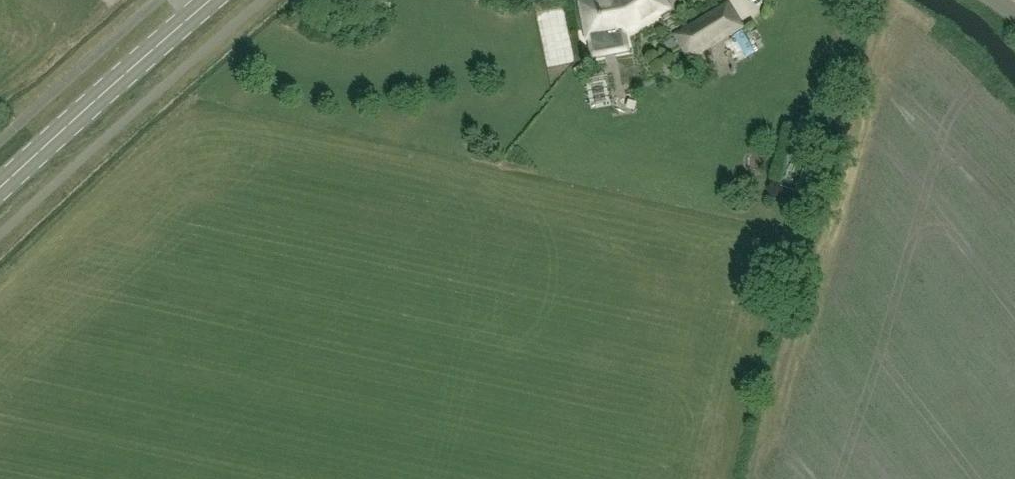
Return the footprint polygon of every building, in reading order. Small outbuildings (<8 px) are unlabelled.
[(664,0),(616,0),(608,2),(607,0),(582,5),(587,29),(598,27),(600,36),(633,30),(669,9),(664,0)] [(683,33),(677,37),(690,58),(696,54),(720,40),(741,27),(729,6),(708,19),(683,33)]
